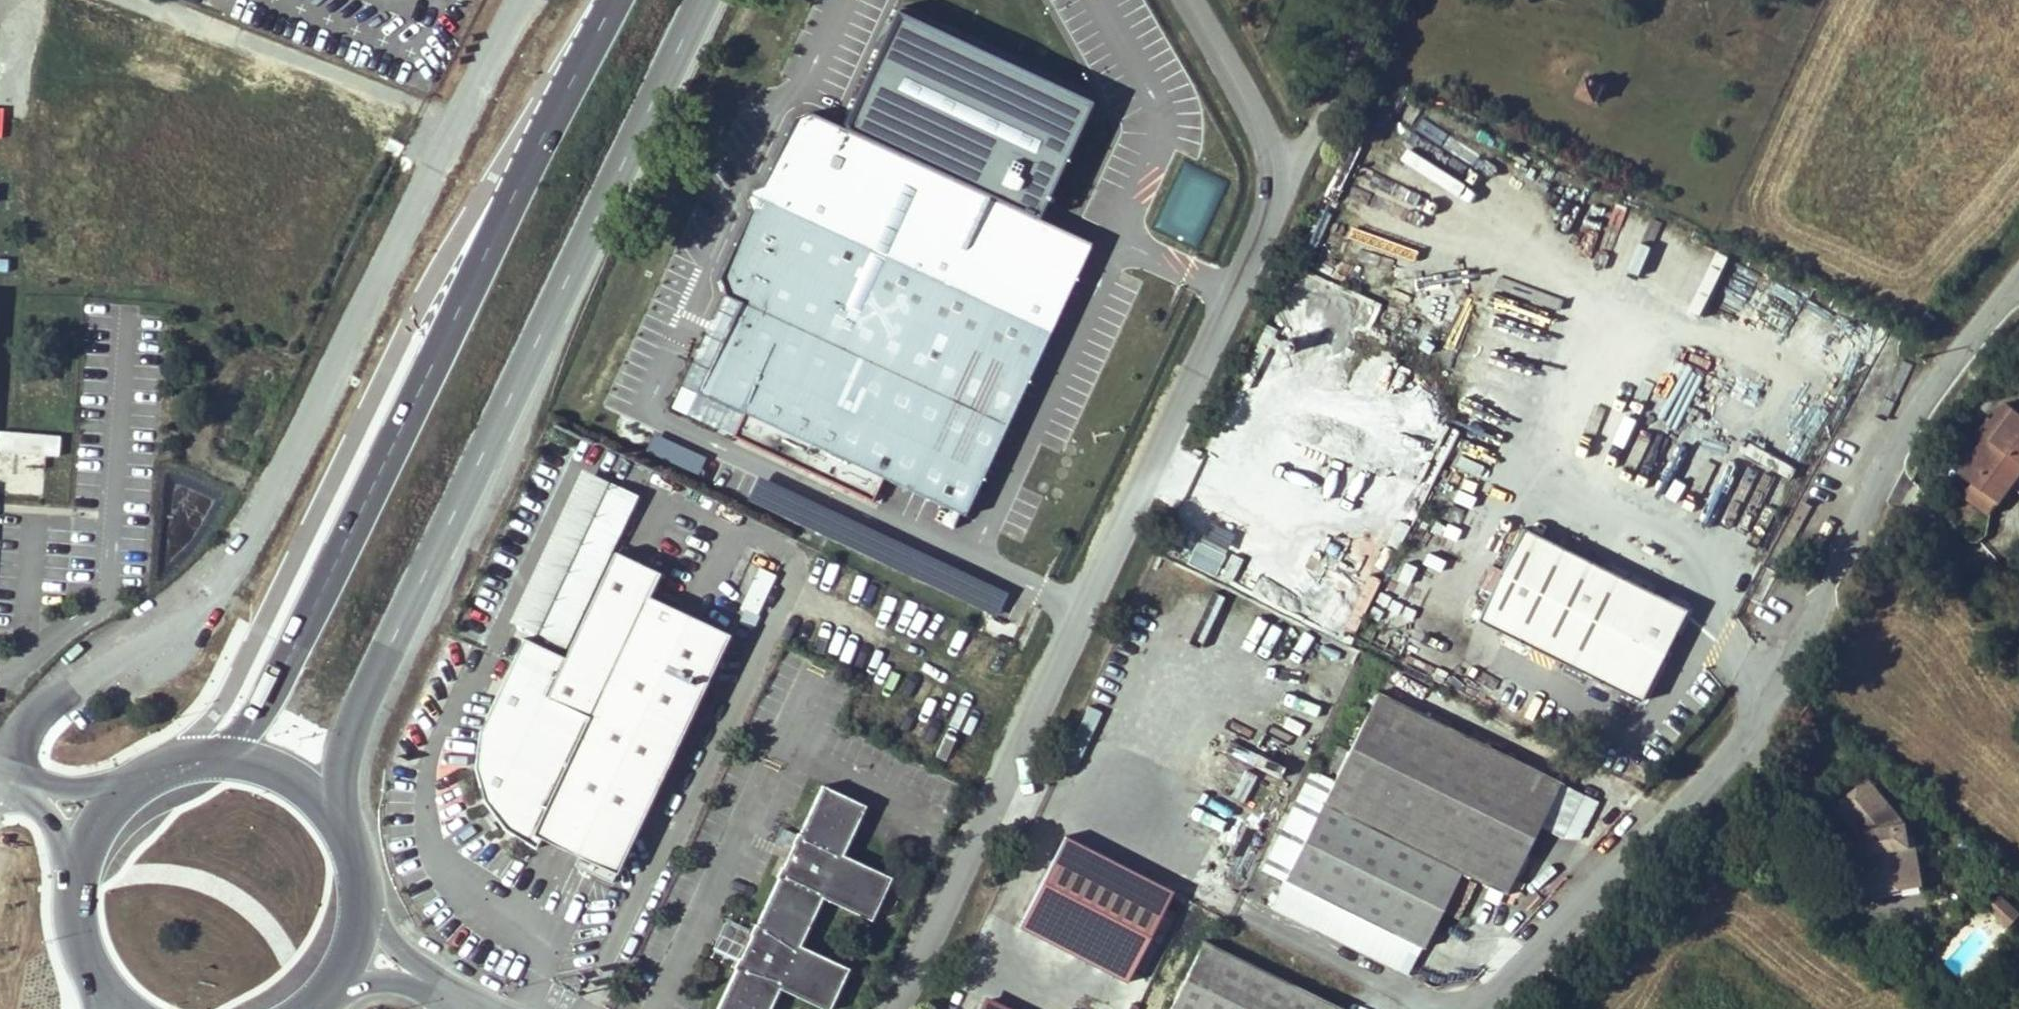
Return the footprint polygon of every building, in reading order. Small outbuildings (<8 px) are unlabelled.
[(1605,86),(1587,77),(1577,97),(1595,106),(1605,86)] [(711,405),(740,419),(903,499),(957,525),(1046,346),(1091,255),(1009,215),(813,119),(797,125),(763,193),(752,197),(749,204),(753,215),(719,284),(725,301),(739,309),(732,323),(696,397),(711,405)] [(1158,228),(1200,245),(1226,180),(1183,163),(1158,228)] [(2002,396),(1988,413),(1974,432),(1977,435),(1954,465),(1969,476),(1959,489),(1984,509),(2006,481),(2003,468),(2013,455),(2018,459),(2018,409),(2002,396)] [(733,435),(740,419),(711,405),(704,420),(733,435)] [(1974,432),(1988,413),(1985,410),(1970,429),(1974,432)] [(697,476),(705,458),(654,433),(645,451),(697,476)] [(2018,464),(2018,459),(2013,455),(2003,468),(2006,481),(2018,464)] [(758,481),(747,506),(1000,612),(1010,588),(758,481)] [(609,495),(544,635),(575,649),(619,556),(640,509),(609,495)] [(1210,514),(1188,565),(1214,576),(1236,525),(1210,514)] [(1516,532),(1470,623),(1632,705),(1678,613),(1516,532)] [(538,853),(542,845),(582,863),(560,910),(602,930),(624,884),(618,881),(731,639),(651,601),(663,577),(619,556),(575,649),(568,665),(528,645),(499,706),(483,742),(479,776),(488,809),(509,835),(538,853)] [(755,618),(774,578),(761,572),(742,612),(755,618)] [(1440,914),(1455,921),(1471,890),(1455,882),(1456,880),(1474,889),(1501,902),(1504,896),(1510,883),(1536,830),(1558,786),(1377,697),(1347,759),(1336,753),(1324,776),(1335,781),(1331,790),(1303,775),(1254,875),(1276,886),(1264,909),(1402,977),(1413,954),(1419,956),(1440,914)] [(1581,798),(1558,786),(1536,830),(1559,842),(1581,798)] [(730,973),(713,1008),(765,1008),(773,992),(809,1008),(827,1008),(844,973),(794,949),(816,902),(866,925),(887,882),(838,859),(861,810),(816,789),(792,839),(787,851),(751,928),(730,973)] [(1829,828),(1844,845),(1853,844),(1856,862),(1848,863),(1852,887),(1862,885),(1868,884),(1874,883),(1886,881),(1902,878),(1896,847),(1891,848),(1888,837),(1850,792),(1832,808),(1841,818),(1829,828)] [(1820,818),(1829,828),(1841,818),(1832,808),(1820,818)] [(787,851),(792,839),(780,833),(774,845),(787,851)] [(1165,889),(1067,842),(1028,922),(1126,969),(1165,889)] [(1853,844),(1844,845),(1848,863),(1856,862),(1853,844)] [(1906,897),(1902,878),(1886,881),(1874,883),(1868,884),(1862,885),(1852,887),(1847,888),(1851,908),(1906,897)] [(1510,883),(1504,896),(1515,901),(1521,889),(1510,883)] [(2005,922),(1984,903),(1974,915),(1995,934),(2005,922)] [(708,962),(730,973),(751,928),(729,918),(708,962)] [(1198,949),(1168,1008),(1318,1008),(1198,949)] [(984,998),(979,1008),(1006,1008),(984,998)]
